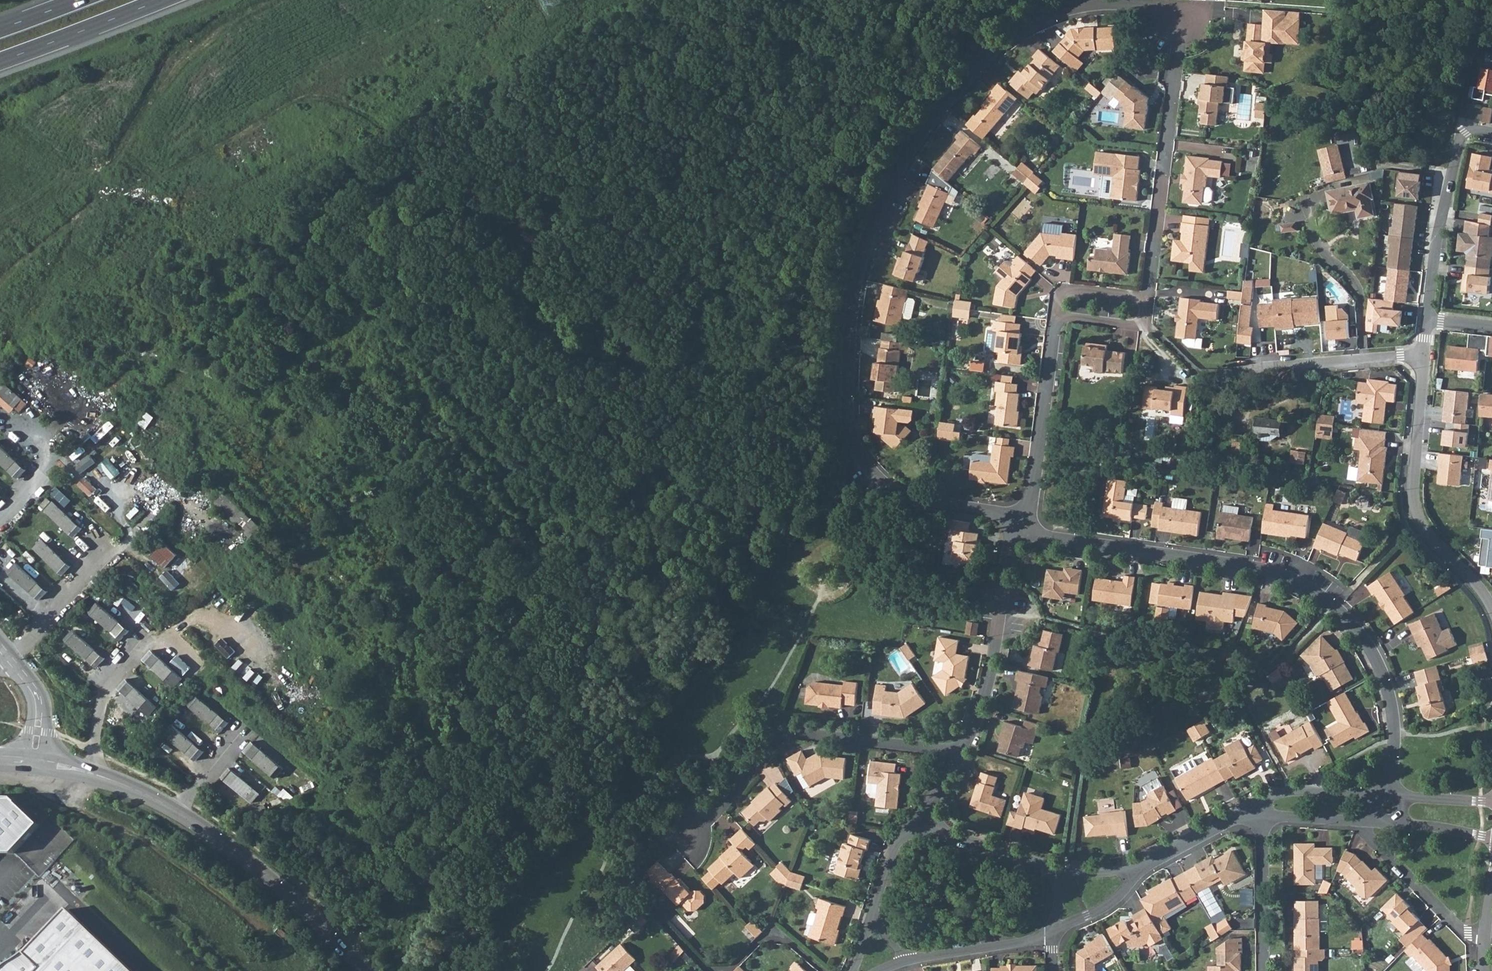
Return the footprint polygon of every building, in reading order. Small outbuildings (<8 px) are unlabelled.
[(1297,14),(1266,12),(1265,27),(1250,25),(1248,43),(1246,43),(1245,53),(1247,53),(1246,62),(1245,71),(1263,73),(1266,55),(1269,55),(1270,46),(1269,45),(1269,41),(1281,42),(1281,44),(1294,46),(1295,36),(1299,37),(1301,18),(1296,18),(1297,14)] [(1068,36),(1061,44),(1054,52),(1057,54),(1071,66),(1077,58),(1084,50),(1082,49),(1084,47),(1093,47),(1096,49),(1096,50),(1114,49),(1113,28),(1095,29),(1095,28),(1072,29),(1067,35),(1068,36)] [(1017,76),(1011,82),(1029,98),(1034,91),(1037,94),(1060,67),(1040,50),(1034,57),(1036,59),(1023,74),(1020,78),(1017,76)] [(1269,55),(1266,55),(1265,64),(1272,64),(1273,55),(1269,55)] [(1082,63),(1077,58),(1071,66),(1076,70),(1082,63)] [(1483,68),(1479,88),(1491,91),(1491,70),(1483,68)] [(1207,75),(1206,84),(1204,84),(1203,93),(1200,92),(1199,100),(1202,100),(1200,113),(1203,113),(1202,124),(1216,125),(1219,102),(1234,104),(1235,88),(1227,87),(1228,77),(1207,75)] [(1086,88),(1097,99),(1102,93),(1091,83),(1086,88)] [(1125,120),(1136,122),(1135,129),(1145,130),(1147,115),(1148,115),(1150,99),(1135,88),(1134,88),(1127,83),(1115,97),(1122,102),(1121,103),(1127,108),(1125,120)] [(968,125),(984,139),(1018,99),(1000,84),(994,92),(995,94),(987,104),(988,105),(978,117),(976,115),(968,125)] [(1266,105),(1266,104),(1257,103),(1255,116),(1265,117),(1266,105)] [(1483,122),(1490,124),(1491,115),(1491,109),(1486,108),(1483,122)] [(1329,120),(1332,120),(1341,121),(1342,113),(1330,112),(1329,120)] [(1125,127),(1135,129),(1136,122),(1125,120),(1125,127)] [(959,140),(943,159),(934,170),(935,170),(948,182),(957,171),(974,152),(976,154),(982,147),(963,130),(957,137),(959,140)] [(1338,144),(1319,149),(1327,182),(1347,178),(1338,144)] [(1095,174),(1104,175),(1102,197),(1137,201),(1141,170),(1139,170),(1140,156),(1098,151),(1095,174)] [(1467,188),(1474,189),(1477,187),(1484,189),(1486,192),(1491,193),(1491,170),(1490,170),(1491,160),(1491,157),(1474,153),(1467,188)] [(1198,202),(1202,203),(1207,204),(1211,201),(1212,193),(1209,190),(1206,189),(1208,177),(1221,179),(1223,163),(1210,161),(1210,160),(1188,157),(1186,176),(1187,178),(1187,183),(1185,185),(1184,191),(1185,191),(1184,201),(1187,201),(1189,204),(1196,205),(1198,202)] [(1018,168),(1030,178),(1034,172),(1023,162),(1018,168)] [(1013,174),(1024,184),(1030,178),(1018,168),(1013,174)] [(917,219),(934,228),(954,187),(948,182),(935,170),(929,183),(931,184),(922,202),(925,203),(917,219)] [(1422,173),(1401,170),(1398,195),(1418,198),(1422,173)] [(1024,184),(1036,194),(1041,188),(1030,178),(1024,184)] [(1329,191),(1332,209),(1329,210),(1331,216),(1347,213),(1349,220),(1360,218),(1360,217),(1374,213),(1371,197),(1373,197),(1370,182),(1329,191)] [(1390,226),(1389,235),(1413,238),(1418,205),(1396,203),(1393,226),(1390,226)] [(1481,213),(1479,223),(1490,225),(1491,226),(1491,215),(1481,213)] [(1175,245),(1173,259),(1192,262),(1191,270),(1204,271),(1210,227),(1211,219),(1185,215),(1184,223),(1183,223),(1182,232),(1184,232),(1182,240),(1182,246),(1175,245)] [(1465,235),(1460,234),(1458,251),(1468,252),(1466,267),(1489,270),(1491,257),(1491,256),(1486,256),(1488,238),(1490,225),(1479,223),(1467,221),(1465,235)] [(1281,224),(1282,232),(1297,229),(1295,222),(1281,224)] [(1074,260),(1078,235),(1063,233),(1064,226),(1045,224),(1044,233),(1042,233),(1026,252),(1042,266),(1051,255),(1061,256),(1060,258),(1074,260)] [(894,274),(915,281),(918,271),(919,271),(924,256),(923,256),(926,248),(925,248),(928,240),(913,233),(910,243),(907,251),(905,250),(900,265),(897,264),(894,274)] [(1091,257),(1089,271),(1128,275),(1130,254),(1129,254),(1131,236),(1115,234),(1113,252),(1097,250),(1096,257),(1091,257)] [(1391,243),(1388,266),(1389,267),(1409,269),(1413,238),(1389,235),(1388,243),(1391,243)] [(1019,256),(1012,264),(1009,262),(1006,262),(996,273),(996,277),(1002,282),(998,287),(997,291),(995,305),(1018,308),(1019,296),(1032,280),(1031,279),(1037,271),(1019,256)] [(1409,269),(1389,267),(1385,299),(1395,300),(1406,302),(1410,269),(1409,269)] [(1489,270),(1466,267),(1465,282),(1463,282),(1462,291),(1489,294),(1491,278),(1489,277),(1490,270),(1489,270)] [(1240,342),(1254,343),(1255,327),(1252,327),(1255,285),(1272,286),(1272,280),(1245,278),(1240,342)] [(885,285),(881,303),(879,303),(875,320),(891,324),(900,326),(902,318),(907,298),(909,290),(885,285)] [(1244,293),(1229,291),(1228,299),(1243,300),(1244,293)] [(1369,297),(1366,320),(1367,330),(1378,331),(1379,322),(1401,325),(1403,310),(1394,309),(1395,300),(1385,299),(1369,297)] [(902,318),(908,319),(911,317),(915,303),(913,300),(907,298),(902,318)] [(1177,336),(1196,339),(1199,319),(1217,321),(1219,304),(1201,302),(1201,300),(1182,298),(1179,314),(1181,314),(1181,321),(1179,320),(1177,336)] [(1290,326),(1290,323),(1295,323),(1320,321),(1318,298),(1293,300),(1293,298),(1273,300),(1274,303),(1259,304),(1260,325),(1276,324),(1276,327),(1290,326)] [(955,308),(971,310),(972,303),(956,301),(955,308)] [(955,315),(970,317),(971,310),(955,308),(955,315)] [(1020,354),(1021,346),(1022,335),(1020,334),(1021,325),(996,322),(995,332),(1000,332),(998,352),(1001,353),(1000,362),(1022,365),(1023,355),(1020,354)] [(1449,347),(1446,368),(1477,371),(1480,350),(1487,351),(1489,336),(1470,334),(1468,348),(1449,347)] [(882,340),(881,348),(880,348),(879,356),(881,359),(880,364),(876,363),(874,378),(880,379),(879,387),(890,388),(891,381),(897,382),(901,350),(900,350),(901,342),(882,340)] [(1101,350),(1102,346),(1089,344),(1088,347),(1086,347),(1084,366),(1096,368),(1096,373),(1104,374),(1107,372),(1123,374),(1126,354),(1107,351),(1101,350)] [(18,361),(6,374),(17,385),(29,371),(18,361)] [(1003,383),(1014,384),(1015,377),(1004,375),(1003,383)] [(1356,403),(1365,404),(1363,421),(1383,424),(1385,409),(1382,409),(1383,404),(1387,401),(1394,402),(1396,386),(1388,385),(1388,383),(1368,380),(1367,384),(1359,383),(1356,403)] [(25,402),(2,381),(0,385),(0,395),(17,410),(25,402)] [(1003,383),(998,382),(997,392),(999,392),(998,407),(1000,407),(998,425),(1019,428),(1020,417),(1018,417),(1021,396),(1018,396),(1020,385),(1014,384),(1003,383)] [(1144,409),(1155,410),(1155,408),(1173,410),(1172,415),(1183,416),(1187,386),(1176,385),(1175,392),(1158,389),(1158,387),(1147,386),(1144,409)] [(1444,391),(1441,420),(1456,423),(1466,424),(1469,392),(1444,391)] [(1491,415),(1491,395),(1483,394),(1481,414),(1491,415)] [(12,415),(17,410),(0,395),(0,404),(12,415)] [(890,445),(896,445),(897,446),(909,433),(903,427),(898,423),(899,415),(898,415),(898,409),(876,406),(875,417),(878,417),(876,432),(890,445)] [(147,411),(140,423),(145,426),(152,415),(147,411)] [(1319,423),(1334,425),(1335,417),(1320,416),(1319,423)] [(1276,434),(1277,419),(1257,417),(1256,433),(1276,434)] [(103,427),(109,432),(115,426),(110,420),(103,427)] [(939,429),(954,431),(955,425),(940,423),(939,429)] [(1319,423),(1318,430),(1333,432),(1334,425),(1319,423)] [(1466,424),(1456,423),(1455,430),(1445,429),(1443,445),(1468,448),(1470,425),(1466,424)] [(92,437),(98,443),(109,432),(103,427),(92,437)] [(1354,449),(1361,450),(1357,480),(1383,483),(1387,448),(1384,447),(1386,431),(1350,427),(1349,436),(1359,437),(1359,439),(1356,438),(1354,449)] [(938,437),(953,439),(954,431),(939,429),(938,437)] [(62,436),(57,441),(67,450),(72,445),(62,436)] [(998,445),(1009,447),(1010,439),(999,438),(998,445)] [(973,456),(970,479),(1008,484),(1011,457),(1014,457),(1015,448),(1009,447),(998,445),(994,444),(992,456),(976,454),(973,456)] [(17,478),(26,469),(0,445),(0,462),(17,478)] [(1291,459),(1304,460),(1305,451),(1292,450),(1291,459)] [(1463,456),(1439,453),(1439,463),(1441,463),(1440,474),(1439,474),(1438,484),(1460,486),(1463,456)] [(102,480),(108,473),(95,463),(89,470),(102,480)] [(113,479),(107,486),(120,498),(126,491),(113,479)] [(1125,502),(1126,494),(1128,482),(1109,479),(1104,513),(1107,517),(1114,518),(1116,517),(1121,517),(1122,519),(1133,521),(1133,518),(1146,520),(1148,506),(1135,503),(1125,502)] [(58,486),(52,492),(67,505),(73,499),(58,486)] [(1345,493),(1338,490),(1335,499),(1333,502),(1340,505),(1345,493)] [(224,493),(212,505),(249,538),(261,526),(224,493)] [(1125,502),(1135,503),(1136,496),(1126,494),(1125,502)] [(1174,508),(1186,510),(1188,500),(1175,498),(1174,508)] [(82,529),(53,501),(44,510),(73,538),(82,529)] [(1153,526),(1160,527),(1160,530),(1170,531),(1170,529),(1185,532),(1184,533),(1198,535),(1202,512),(1186,510),(1174,508),(1164,506),(1164,503),(1157,501),(1153,526)] [(1278,535),(1286,537),(1286,535),(1306,538),(1309,516),(1281,512),(1273,511),(1274,506),(1267,505),(1262,533),(1278,535)] [(1223,513),(1237,515),(1238,508),(1224,506),(1223,513)] [(1223,513),(1221,513),(1217,539),(1225,540),(1225,537),(1249,541),(1253,517),(1237,515),(1223,513)] [(949,532),(955,533),(954,541),(957,542),(955,552),(953,551),(952,561),(974,563),(975,556),(976,556),(977,552),(976,552),(977,548),(978,548),(978,544),(977,544),(979,534),(969,532),(970,523),(951,520),(949,532)] [(1356,562),(1368,535),(1350,527),(1347,534),(1324,524),(1313,547),(1321,551),(1322,550),(1337,556),(1339,552),(1345,554),(1345,556),(1356,562)] [(1479,565),(1491,567),(1491,530),(1484,529),(1479,565)] [(33,548),(63,575),(71,566),(42,539),(33,548)] [(165,543),(163,545),(157,540),(149,548),(168,565),(178,555),(165,543)] [(147,550),(166,568),(168,565),(149,548),(147,550)] [(8,572),(40,600),(48,591),(17,563),(8,572)] [(1054,597),(1055,593),(1065,595),(1065,591),(1079,594),(1082,570),(1074,569),(1073,573),(1065,571),(1048,569),(1044,595),(1054,597)] [(1394,572),(1408,593),(1413,589),(1399,569),(1394,572)] [(1382,602),(1385,601),(1389,606),(1386,609),(1396,624),(1414,612),(1404,596),(1406,595),(1392,573),(1369,588),(1374,595),(1376,594),(1382,602)] [(1094,600),(1132,606),(1136,578),(1125,576),(1124,582),(1097,578),(1094,600)] [(1191,609),(1194,586),(1186,585),(1186,587),(1154,583),(1151,603),(1167,605),(1179,607),(1191,609)] [(1438,597),(1448,590),(1444,584),(1434,591),(1438,597)] [(1207,620),(1206,629),(1220,631),(1223,629),(1224,621),(1233,623),(1234,615),(1245,617),(1252,598),(1237,596),(1229,594),(1228,599),(1223,598),(1223,596),(1201,592),(1197,619),(1207,620)] [(1382,602),(1380,604),(1384,610),(1386,609),(1389,606),(1385,601),(1382,602)] [(121,641),(129,631),(97,603),(89,613),(121,641)] [(1253,628),(1275,634),(1282,640),(1298,623),(1285,612),(1282,615),(1278,611),(1266,608),(1267,606),(1259,604),(1253,628)] [(1169,617),(1177,619),(1179,607),(1167,605),(1166,608),(1170,609),(1169,617)] [(1170,609),(1166,608),(1159,607),(1157,620),(1168,622),(1169,617),(1170,609)] [(1447,650),(1456,645),(1449,629),(1443,631),(1434,614),(1410,625),(1417,642),(1420,641),(1422,646),(1428,659),(1447,651),(1447,650)] [(966,633),(975,635),(977,622),(968,621),(966,633)] [(1029,664),(1052,670),(1057,652),(1058,652),(1063,634),(1045,630),(1041,646),(1035,644),(1032,656),(1031,656),(1029,664)] [(96,669),(105,659),(73,631),(64,640),(96,669)] [(936,648),(944,662),(943,669),(934,675),(940,683),(939,687),(943,691),(948,693),(959,685),(957,682),(961,676),(964,677),(968,656),(955,653),(958,640),(938,636),(936,648)] [(1343,658),(1339,651),(1336,652),(1323,637),(1303,656),(1313,666),(1319,678),(1323,676),(1332,692),(1353,681),(1344,664),(1343,665),(1340,660),(1343,658)] [(907,643),(900,648),(909,660),(915,656),(907,643)] [(183,679),(151,651),(143,661),(175,689),(183,679)] [(1489,659),(1487,651),(1482,653),(1479,654),(1481,661),(1489,659)] [(1230,654),(1227,661),(1242,668),(1245,661),(1230,654)] [(1416,672),(1420,686),(1419,686),(1421,693),(1419,694),(1420,700),(1422,700),(1424,704),(1422,705),(1425,716),(1427,717),(1436,715),(1437,717),(1443,715),(1446,710),(1441,691),(1444,690),(1437,666),(1416,672)] [(1285,676),(1280,669),(1268,677),(1272,684),(1285,676)] [(1018,670),(1016,680),(1019,681),(1017,688),(1019,689),(1018,693),(1016,693),(1013,708),(1037,714),(1041,697),(1039,692),(1040,686),(1045,687),(1048,677),(1018,670)] [(959,685),(962,686),(967,679),(964,677),(961,676),(957,682),(959,685)] [(158,708),(126,680),(118,690),(150,718),(158,708)] [(805,698),(804,703),(818,705),(819,703),(824,703),(826,705),(841,707),(842,702),(854,703),(857,682),(844,680),(844,684),(816,681),(813,681),(807,685),(805,698)] [(874,699),(883,700),(882,713),(898,715),(899,713),(903,714),(903,716),(925,701),(913,683),(898,692),(886,691),(886,685),(876,684),(874,699)] [(1328,703),(1340,724),(1332,728),(1335,734),(1329,737),(1335,748),(1354,737),(1356,740),(1367,733),(1367,729),(1365,724),(1363,725),(1358,715),(1354,716),(1352,714),(1354,711),(1345,694),(1328,703)] [(230,722),(197,695),(189,704),(222,732),(230,722)] [(873,712),(882,713),(883,700),(874,699),(873,712)] [(999,737),(1001,738),(1000,742),(997,750),(1017,757),(1020,746),(1023,747),(1025,742),(1032,744),(1038,725),(1025,720),(1022,728),(1004,722),(999,737)] [(1202,721),(1195,726),(1201,737),(1209,733),(1202,721)] [(1279,727),(1283,735),(1293,730),(1289,722),(1279,727)] [(205,751),(173,724),(165,733),(197,761),(205,751)] [(1311,724),(1275,742),(1286,763),(1313,749),(1314,750),(1323,746),(1311,724)] [(1195,726),(1187,729),(1194,741),(1201,737),(1195,726)] [(1275,739),(1282,736),(1278,728),(1271,731),(1275,739)] [(1326,731),(1329,737),(1335,734),(1332,728),(1326,731)] [(1215,761),(1225,780),(1226,782),(1235,776),(1237,780),(1245,776),(1243,774),(1247,772),(1249,773),(1256,769),(1254,766),(1263,761),(1254,746),(1246,751),(1240,740),(1225,749),(1228,754),(1215,761)] [(285,769),(253,742),(245,751),(277,779),(285,769)] [(813,755),(807,758),(802,751),(787,759),(796,775),(802,772),(810,785),(825,777),(843,779),(846,758),(821,755),(815,758),(813,755)] [(1213,759),(1176,779),(1188,801),(1225,780),(1215,761),(1213,759)] [(867,783),(872,784),(875,781),(878,784),(875,806),(897,809),(899,790),(897,790),(898,785),(900,786),(901,774),(895,773),(896,764),(870,761),(867,783)] [(261,794),(230,768),(222,778),(253,803),(261,794)] [(969,807),(999,817),(1005,801),(990,796),(996,778),(980,772),(969,807)] [(1132,806),(1135,828),(1147,827),(1155,823),(1154,821),(1166,814),(1167,816),(1176,812),(1159,780),(1143,789),(1149,800),(1140,805),(1132,806)] [(743,812),(755,825),(761,820),(765,821),(768,819),(770,821),(781,811),(779,808),(783,804),(786,807),(791,802),(787,797),(788,796),(776,783),(770,788),(768,787),(752,802),(754,804),(752,806),(750,806),(743,812)] [(1010,810),(1006,824),(1021,830),(1022,828),(1023,826),(1034,829),(1052,836),(1059,816),(1040,810),(1043,802),(1041,798),(1027,793),(1023,795),(1017,812),(1010,810)] [(43,827),(17,802),(3,801),(0,801),(0,855),(16,855),(43,827)] [(858,812),(851,811),(849,825),(856,826),(858,812)] [(1124,812),(1099,814),(1100,816),(1084,817),(1086,837),(1101,836),(1100,834),(1105,833),(1105,836),(1116,835),(1116,837),(1126,836),(1124,812)] [(703,878),(714,890),(721,882),(723,885),(735,873),(741,879),(755,865),(742,852),(747,846),(751,850),(757,844),(742,828),(730,840),(734,844),(730,848),(731,849),(725,855),(724,854),(721,857),(722,858),(709,870),(711,872),(703,878)] [(834,872),(853,879),(856,869),(857,869),(864,849),(867,850),(870,840),(851,834),(848,844),(845,843),(838,862),(834,872)] [(1295,883),(1316,883),(1316,863),(1325,863),(1330,863),(1333,861),(1333,856),(1325,856),(1325,848),(1316,848),(1316,843),(1296,843),(1296,868),(1297,868),(1297,872),(1296,871),(1295,883)] [(1339,868),(1344,870),(1349,874),(1347,876),(1357,886),(1356,890),(1362,897),(1369,897),(1388,879),(1376,867),(1370,872),(1367,869),(1368,864),(1364,860),(1363,861),(1355,853),(1347,850),(1339,868)] [(1186,873),(1197,894),(1209,887),(1211,882),(1221,877),(1224,882),(1229,884),(1245,876),(1232,851),(1214,861),(1214,863),(1206,860),(1196,866),(1197,866),(1186,873)] [(658,885),(664,892),(665,891),(678,904),(680,902),(688,910),(695,910),(703,903),(704,895),(699,890),(693,890),(690,893),(687,890),(688,888),(679,879),(678,880),(677,879),(676,879),(670,873),(669,874),(658,862),(648,871),(651,880),(656,886),(658,885)] [(783,863),(778,868),(788,879),(791,872),(783,863)] [(788,879),(803,883),(805,876),(791,872),(788,879)] [(1149,896),(1141,900),(1146,909),(1161,935),(1172,930),(1167,921),(1188,907),(1186,903),(1198,896),(1197,894),(1186,873),(1173,879),(1173,878),(1165,883),(1166,884),(1162,887),(1161,885),(1147,893),(1149,896)] [(786,884),(801,889),(803,883),(788,879),(786,884)] [(1319,893),(1328,893),(1333,882),(1326,879),(1319,893)] [(1255,888),(1242,887),(1241,904),(1253,905),(1255,888)] [(1382,908),(1395,921),(1394,922),(1406,934),(1421,920),(1409,908),(1411,906),(1398,893),(1382,908)] [(808,937),(834,945),(838,934),(833,932),(835,928),(836,928),(841,915),(842,915),(845,906),(820,898),(816,907),(820,908),(818,914),(814,926),(812,925),(808,937)] [(1297,951),(1320,951),(1319,919),(1318,919),(1318,902),(1307,902),(1307,911),(1297,911),(1296,911),(1295,921),(1298,921),(1298,933),(1295,933),(1295,951),(1297,951)] [(1297,911),(1307,911),(1307,902),(1297,902),(1297,911)] [(1122,922),(1109,929),(1118,945),(1126,940),(1131,947),(1140,946),(1141,941),(1146,938),(1150,945),(1163,938),(1161,935),(1146,909),(1133,916),(1136,921),(1128,925),(1126,922),(1122,922)] [(75,911),(33,954),(33,953),(9,970),(10,970),(136,970),(75,911)] [(812,925),(814,926),(818,914),(813,912),(810,913),(807,923),(812,925)] [(1223,912),(1211,919),(1213,924),(1214,926),(1226,919),(1223,912)] [(1214,926),(1216,928),(1228,922),(1226,919),(1214,926)] [(747,925),(757,937),(762,931),(752,920),(747,925)] [(1428,927),(1421,920),(1406,934),(1401,939),(1408,947),(1428,927)] [(1216,928),(1220,936),(1232,929),(1228,922),(1216,928)] [(1207,927),(1214,940),(1220,936),(1216,928),(1214,926),(1213,924),(1207,927)] [(1095,938),(1096,939),(1089,944),(1090,946),(1077,953),(1077,970),(1095,970),(1095,964),(1114,953),(1103,934),(1095,938)] [(1417,970),(1449,970),(1450,963),(1448,957),(1431,939),(1430,941),(1423,934),(1406,949),(1412,956),(1407,961),(1417,970)] [(1244,939),(1233,939),(1218,947),(1218,953),(1220,953),(1219,966),(1210,966),(1210,970),(1243,970),(1243,953),(1244,953),(1244,939)] [(601,970),(625,970),(637,959),(622,944),(597,967),(601,970)] [(671,953),(677,959),(684,951),(679,945),(671,953)] [(1297,951),(1297,958),(1296,958),(1296,970),(1318,970),(1318,962),(1322,962),(1324,959),(1324,950),(1320,951),(1297,951)] [(674,961),(677,959),(671,953),(668,956),(674,961)]
